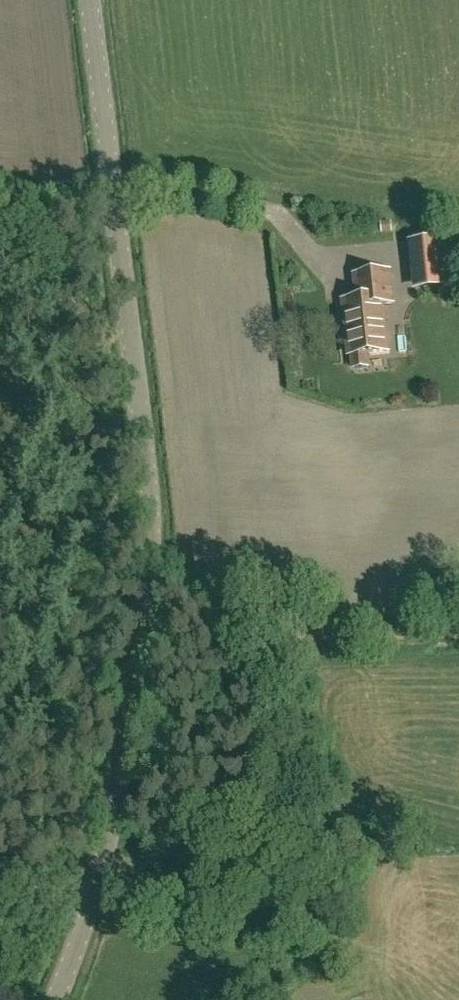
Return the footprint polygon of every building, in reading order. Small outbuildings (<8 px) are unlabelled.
[(449,238),(419,241),(408,242),(413,290),(454,285),(449,238)] [(369,367),(368,353),(387,351),(382,304),(392,303),(389,272),(355,276),(357,300),(343,301),(349,355),(350,355),(352,369),(369,367)]
